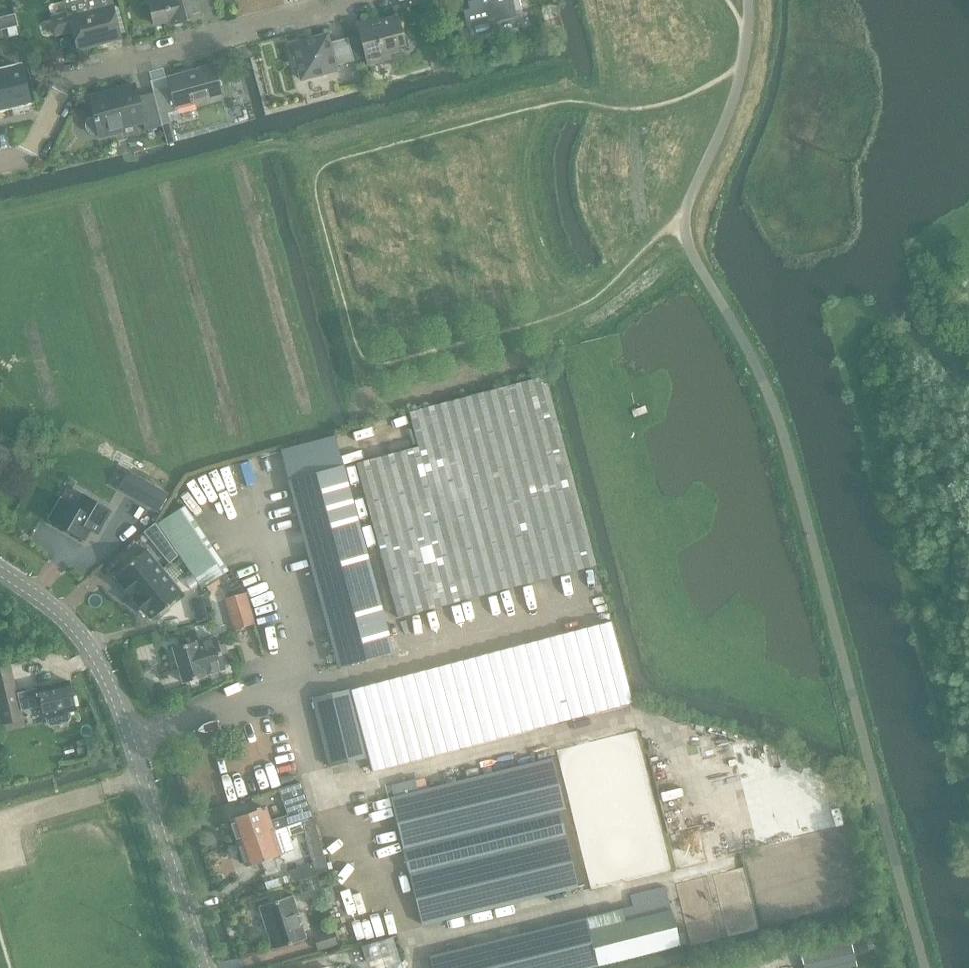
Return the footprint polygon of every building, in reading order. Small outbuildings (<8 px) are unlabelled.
[(51,17),(56,35),(72,30),(77,49),(120,37),(112,4),(111,0),(64,0),(67,13),(51,17)] [(148,1),(154,24),(171,20),(172,24),(201,16),(196,0),(152,0),(148,1)] [(468,4),(462,6),(467,26),(468,25),(471,37),(494,31),(492,22),(515,16),(511,0),(467,0),(468,4)] [(439,11),(442,25),(457,22),(454,8),(439,11)] [(15,14),(3,17),(6,28),(17,25),(15,14)] [(347,38),(354,61),(355,65),(367,62),(367,63),(389,57),(388,52),(409,47),(405,35),(402,36),(396,17),(358,27),(360,34),(347,38)] [(335,66),(354,61),(347,38),(329,42),(327,35),(292,44),(295,56),(294,57),(296,67),(298,66),(301,79),(314,75),(314,77),(324,75),(324,73),(336,70),(335,66)] [(36,61),(29,63),(31,71),(32,75),(39,73),(38,69),(36,61)] [(0,70),(0,76),(7,108),(29,103),(20,65),(0,70)] [(152,90),(153,93),(162,124),(168,123),(170,122),(167,113),(177,110),(177,108),(221,96),(213,65),(167,77),(169,85),(152,90)] [(162,126),(162,124),(153,93),(137,97),(134,85),(88,97),(94,117),(88,119),(85,123),(86,127),(88,131),(92,134),(98,132),(99,136),(121,131),(120,127),(143,121),(145,130),(162,126)] [(168,123),(162,124),(162,126),(167,144),(173,142),(168,123)] [(343,466),(288,481),(338,667),(393,652),(356,515),(369,511),(398,617),(596,564),(545,374),(408,411),(418,446),(356,463),(358,472),(345,475),(343,466)] [(9,456),(0,451),(0,473),(9,456)] [(167,496),(139,480),(130,494),(159,511),(167,496)] [(60,498),(48,520),(84,541),(90,530),(97,534),(111,511),(82,494),(74,506),(60,498)] [(229,571),(184,505),(158,523),(201,589),(205,586),(218,578),(229,571)] [(162,534),(152,542),(161,552),(170,545),(162,534)] [(146,549),(114,576),(118,580),(117,581),(146,616),(146,615),(150,619),(182,593),(164,571),(146,549)] [(218,578),(205,586),(209,591),(221,583),(218,578)] [(246,593),(230,598),(224,600),(233,631),(255,624),(246,593)] [(193,612),(196,623),(209,620),(206,608),(193,612)] [(350,690),(312,700),(330,768),(369,757),(373,772),(633,701),(612,620),(350,690)] [(183,683),(205,676),(205,675),(225,669),(216,638),(195,644),(195,642),(173,649),(183,683)] [(0,680),(0,707),(2,714),(21,710),(41,705),(44,718),(45,718),(47,723),(52,726),(67,723),(70,718),(69,712),(75,710),(68,681),(17,693),(13,677),(0,680)] [(422,925),(577,887),(558,811),(564,810),(552,758),(417,791),(394,797),(391,798),(422,925)] [(414,780),(391,786),(394,797),(417,791),(414,780)] [(312,818),(302,788),(300,783),(279,789),(288,816),(270,822),(265,808),(231,820),(232,823),(231,826),(233,831),(235,833),(239,842),(295,823),(298,831),(314,825),(312,818)] [(328,871),(314,825),(298,831),(295,823),(239,842),(242,852),(241,855),(242,860),(245,862),(246,865),(294,848),(290,837),(304,832),(313,863),(289,871),(292,882),(328,871)] [(665,887),(630,896),(633,907),(430,957),(433,967),(586,967),(679,945),(665,887)] [(274,949),(306,938),(292,894),(259,905),(274,949)] [(333,929),(313,936),(318,951),(338,945),(333,929)] [(856,960),(849,934),(799,946),(804,967),(825,967),(856,960)] [(361,948),(368,967),(402,967),(392,938),(361,948)]
